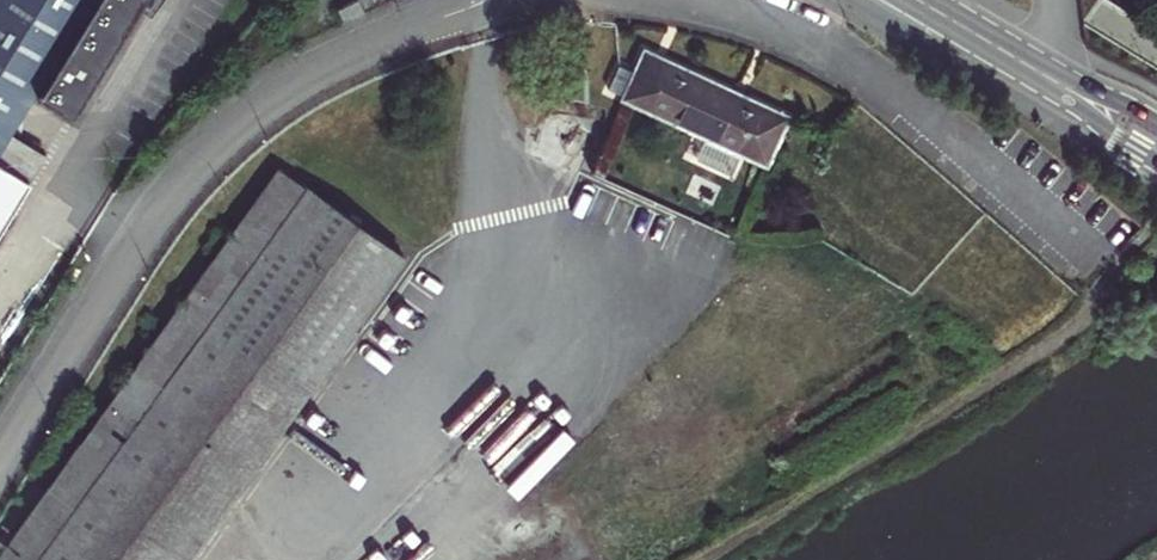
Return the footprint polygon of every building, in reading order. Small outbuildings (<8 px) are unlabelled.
[(30,96),(65,118),(140,0),(0,0),(0,143),(30,96)] [(343,18),(362,6),(358,0),(348,0),(337,7),(343,18)] [(636,62),(682,76),(637,55),(634,62),(636,62)] [(731,155),(755,167),(775,124),(706,92),(707,88),(682,76),(636,62),(627,75),(611,67),(599,91),(615,99),(614,101),(696,139),(685,161),(720,178),(731,155)] [(14,182),(0,172),(0,204),(14,182)] [(270,172),(121,373),(149,393),(109,449),(27,559),(175,559),(276,424),(394,263),(270,172)] [(109,449),(149,393),(121,373),(0,537),(0,559),(27,559),(109,449)]
